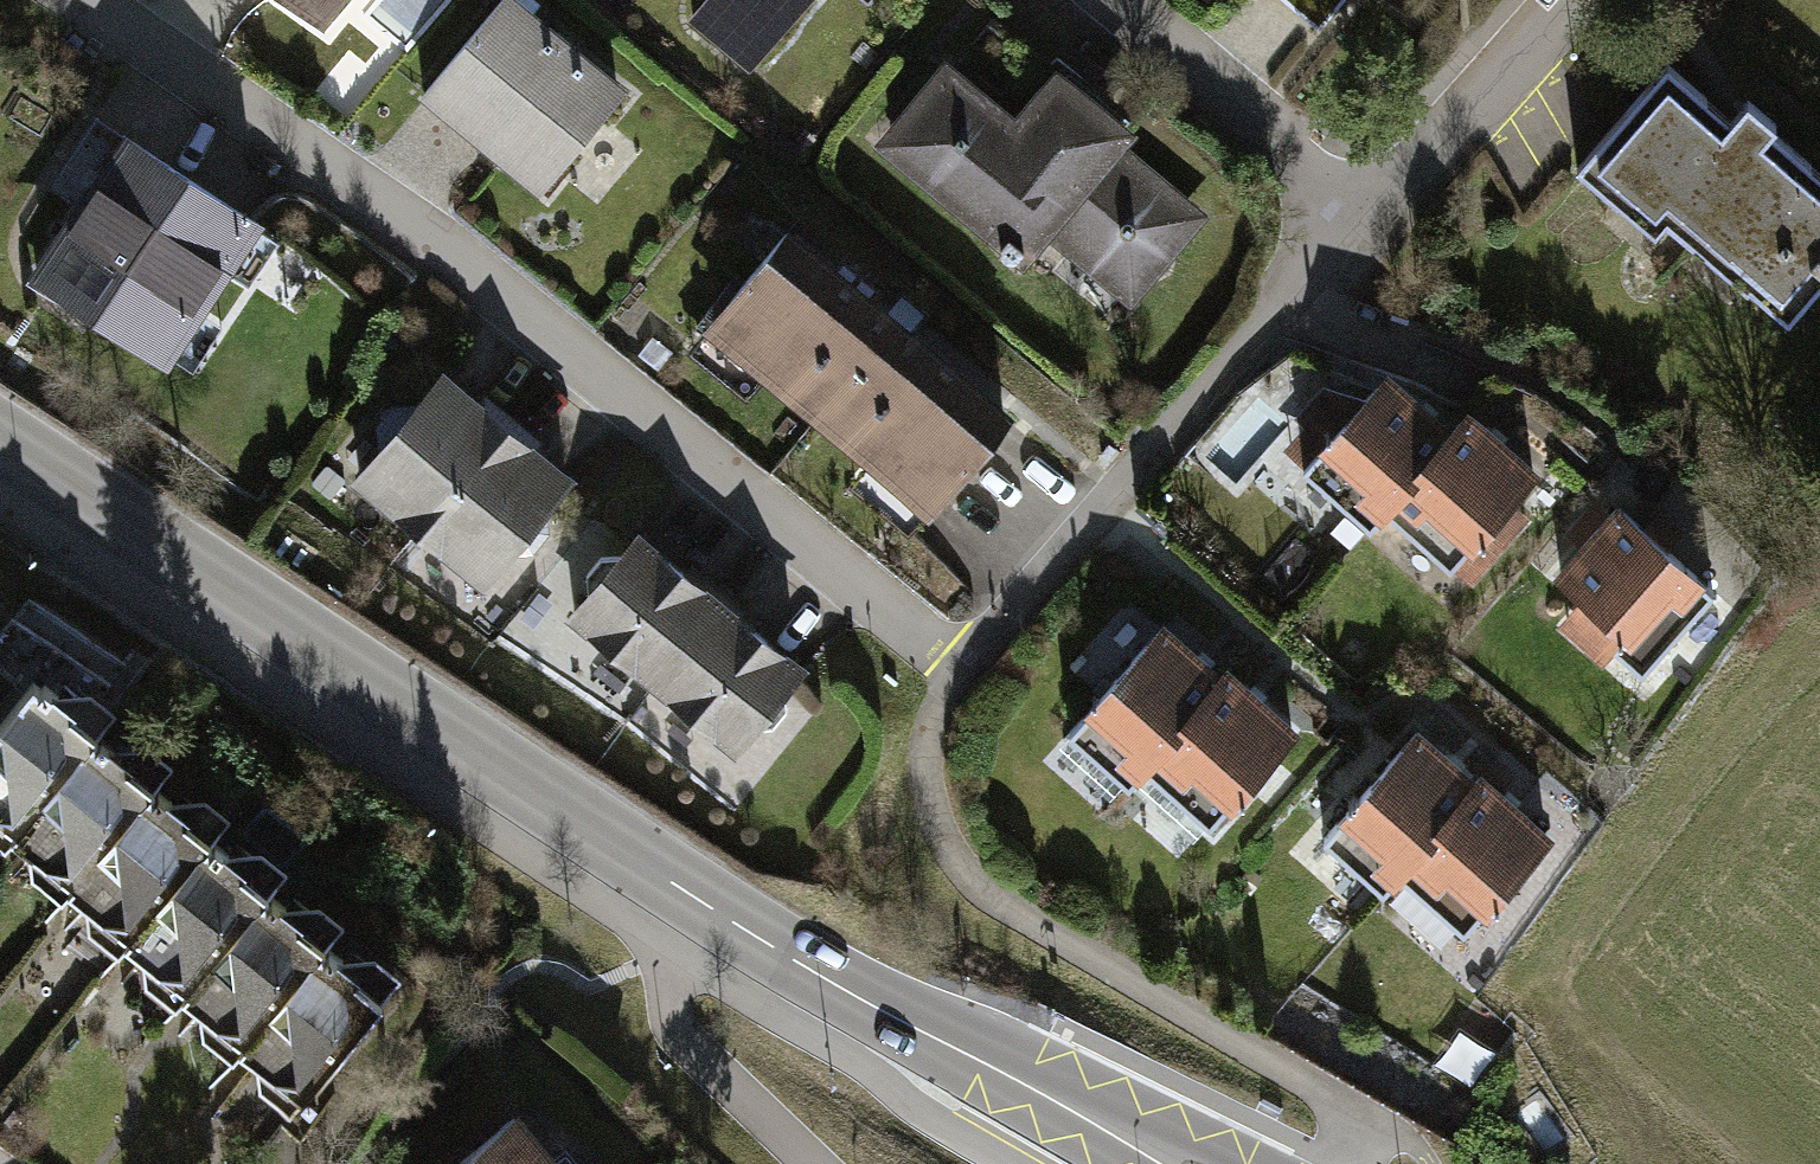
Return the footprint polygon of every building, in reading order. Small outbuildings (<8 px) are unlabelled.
[(333,44),(361,0),(263,0),(333,44)] [(514,0),(513,0),(419,108),(537,210),(631,101),(514,0)] [(684,31),(754,86),(823,0),(709,0),(684,31)] [(1113,141),(1042,81),(1005,125),(935,67),(869,146),(1010,263),(1113,141)] [(1669,76),(1578,186),(1780,350),(1819,301),(1819,199),(1669,76)] [(1113,141),(1010,263),(1106,343),(1209,221),(1113,141)] [(259,238),(117,143),(20,288),(162,382),(259,238)] [(1016,434),(783,241),(696,346),(929,539),(1016,434)] [(1460,429),(1396,375),(1309,477),(1372,531),(1460,429)] [(500,441),(437,390),(343,506),(406,556),(500,441)] [(1528,487),(1460,429),(1372,531),(1441,589),(1528,487)] [(568,496),(500,441),(406,556),(474,611),(568,496)] [(1713,598),(1613,515),(1535,610),(1635,692),(1713,598)] [(721,608),(633,531),(552,623),(640,700),(721,608)] [(721,608),(640,700),(722,771),(803,679),(721,608)] [(1216,686),(1152,632),(1065,734),(1128,788),(1216,686)] [(0,709),(0,824),(92,721),(103,710),(75,686),(56,694),(27,678),(0,709)] [(1284,744),(1216,686),(1128,788),(1197,846),(1284,744)] [(0,824),(0,832),(57,883),(146,785),(165,765),(144,746),(111,743),(92,721),(0,824)] [(1470,795),(1407,741),(1319,843),(1383,897),(1470,795)] [(146,785),(57,883),(117,937),(213,830),(225,817),(193,787),(172,801),(146,785)] [(1539,853),(1470,795),(1383,897),(1451,955),(1539,853)] [(213,830),(117,937),(171,985),(258,889),(280,866),(257,848),(228,850),(213,830)] [(258,889),(171,985),(227,1035),(315,938),(331,919),(306,897),(287,906),(258,889)] [(315,938),(227,1035),(292,1094),(396,979),(362,948),(345,954),(315,938)] [(511,1089),(418,1163),(573,1163),(511,1089)]
